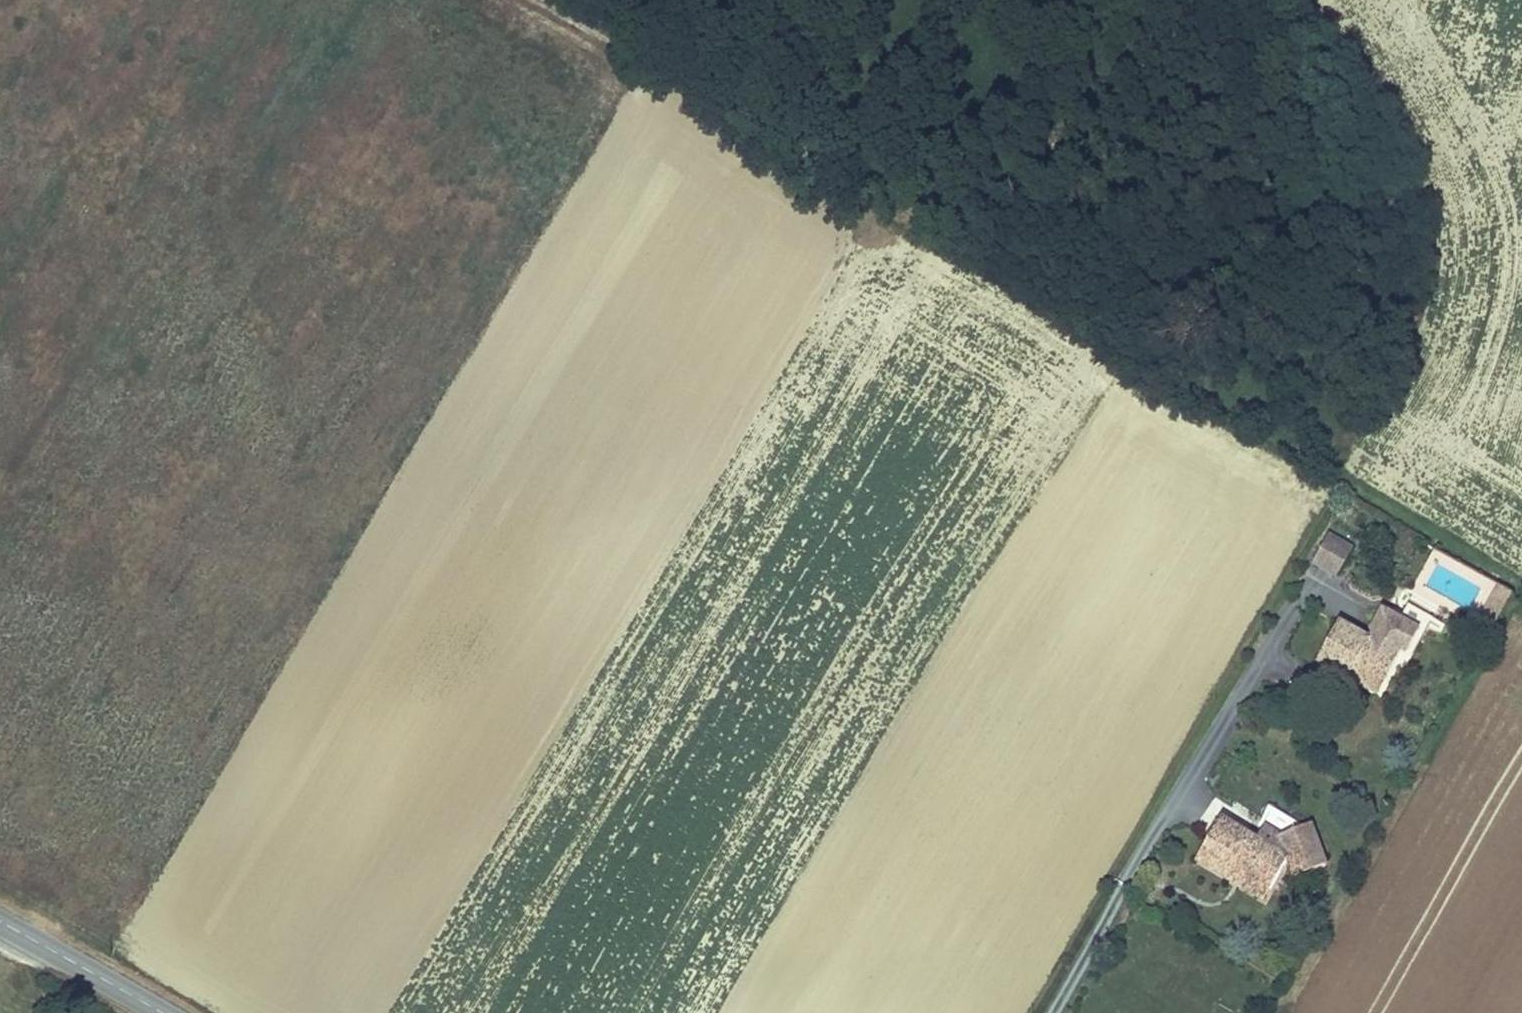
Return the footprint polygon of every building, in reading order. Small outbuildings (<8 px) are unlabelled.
[(1327,530),(1311,564),(1337,576),(1353,543),(1327,530)] [(1385,643),(1417,660),(1427,642),(1394,625),(1385,643)] [(1385,643),(1358,628),(1338,667),(1362,680),(1370,666),(1404,684),(1417,660),(1385,643)] [(1404,684),(1370,666),(1362,680),(1396,698),(1404,684)] [(1261,820),(1283,832),(1292,817),(1269,804),(1261,820)] [(1269,841),(1233,822),(1209,867),(1239,883),(1246,870),(1284,890),(1301,858),(1269,841)] [(1269,841),(1301,858),(1307,847),(1275,829),(1269,841)] [(1277,903),(1284,890),(1246,870),(1239,883),(1277,903)]
